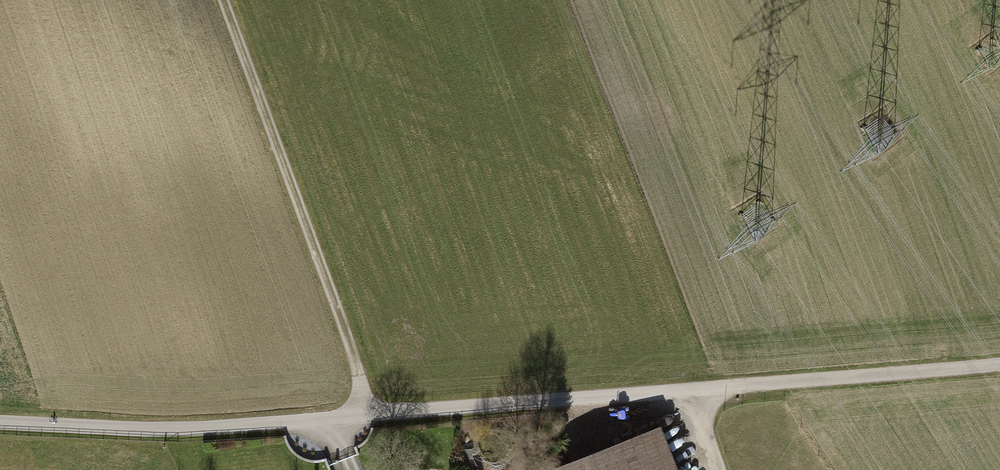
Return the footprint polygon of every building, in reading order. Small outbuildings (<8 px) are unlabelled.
[(545,469),(675,469),(659,426),(545,469)]
